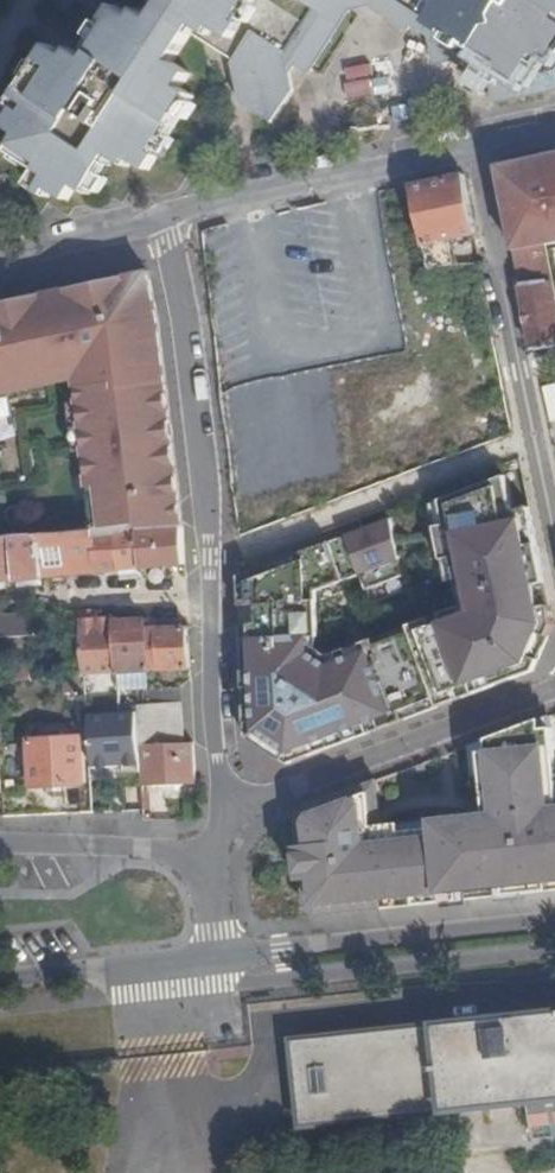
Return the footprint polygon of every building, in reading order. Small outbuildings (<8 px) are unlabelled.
[(44,196),(51,189),(59,194),(68,200),(77,185),(88,190),(110,153),(127,164),(133,154),(149,167),(159,152),(152,148),(188,91),(180,85),(189,69),(172,56),(190,30),(203,38),(208,30),(236,48),(231,56),(240,98),(272,118),(295,84),(293,72),(303,54),(303,47),(307,47),(336,0),(176,0),(165,15),(157,11),(154,17),(139,8),(135,14),(115,1),(105,17),(109,20),(82,62),(50,42),(40,58),(45,62),(27,88),(21,85),(10,102),(16,108),(6,124),(19,133),(13,143),(41,161),(27,184),(44,196)] [(511,80),(507,64),(462,37),(448,41),(443,29),(398,0),(336,0),(307,47),(303,47),(303,54),(311,61),(343,12),(366,5),(394,23),(397,19),(419,33),(429,54),(451,51),(473,64),(482,104),(554,88),(554,72),(511,80)] [(443,29),(448,41),(462,37),(507,64),(511,80),(554,72),(554,0),(398,0),(443,29)] [(498,167),(535,349),(554,346),(554,324),(547,278),(551,277),(544,242),(554,240),(554,152),(498,167)] [(464,175),(412,186),(422,237),(425,251),(429,270),(456,264),(451,240),(476,234),(464,175)] [(157,321),(147,273),(0,305),(0,397),(74,381),(92,529),(115,528),(135,527),(135,531),(182,524),(157,321)] [(554,633),(520,484),(505,489),(499,464),(443,486),(465,577),(322,633),(315,582),(352,567),(358,586),(404,571),(385,507),(237,567),(246,729),(293,763),(538,670),(554,633)] [(184,562),(182,524),(135,531),(140,568),(184,562)] [(115,528),(120,569),(140,568),(135,531),(135,527),(115,528)] [(92,529),(58,532),(37,534),(40,578),(120,569),(115,528),(92,529)] [(13,537),(17,580),(40,578),(37,534),(13,537)] [(17,580),(13,537),(0,538),(0,582),(17,580)] [(0,616),(0,636),(30,634),(30,615),(0,616)] [(116,670),(114,621),(113,617),(93,619),(80,620),(83,673),(116,670)] [(189,668),(184,627),(145,627),(143,620),(114,621),(116,670),(146,670),(189,668)] [(19,667),(20,679),(32,678),(32,666),(19,667)] [(145,684),(146,670),(116,670),(119,713),(128,712),(126,684),(145,684)] [(75,687),(75,676),(55,677),(56,688),(75,687)] [(136,705),(179,702),(177,687),(135,688),(136,705)] [(139,743),(183,742),(179,702),(136,705),(136,712),(139,743)] [(86,715),(88,769),(122,766),(122,773),(139,772),(139,743),(136,712),(128,712),(119,713),(86,715)] [(545,728),(544,718),(490,739),(492,759),(484,760),(490,813),(491,822),(472,824),(471,815),(436,819),(437,828),(404,831),(403,823),(384,825),(379,781),(308,808),(300,820),(303,848),(301,848),(303,879),(306,879),(308,907),(318,914),(554,888),(554,727),(545,728)] [(82,783),(79,736),(64,737),(64,731),(47,731),(46,737),(29,738),(31,785),(82,783)] [(140,785),(194,784),(193,743),(183,742),(139,743),(139,772),(140,785)] [(490,813),(471,815),(472,824),(491,822),(490,813)] [(436,819),(403,823),(404,831),(437,828),(436,819)] [(291,1042),(301,1128),(527,1103),(532,1141),(554,1139),(554,1014),(291,1042)]
